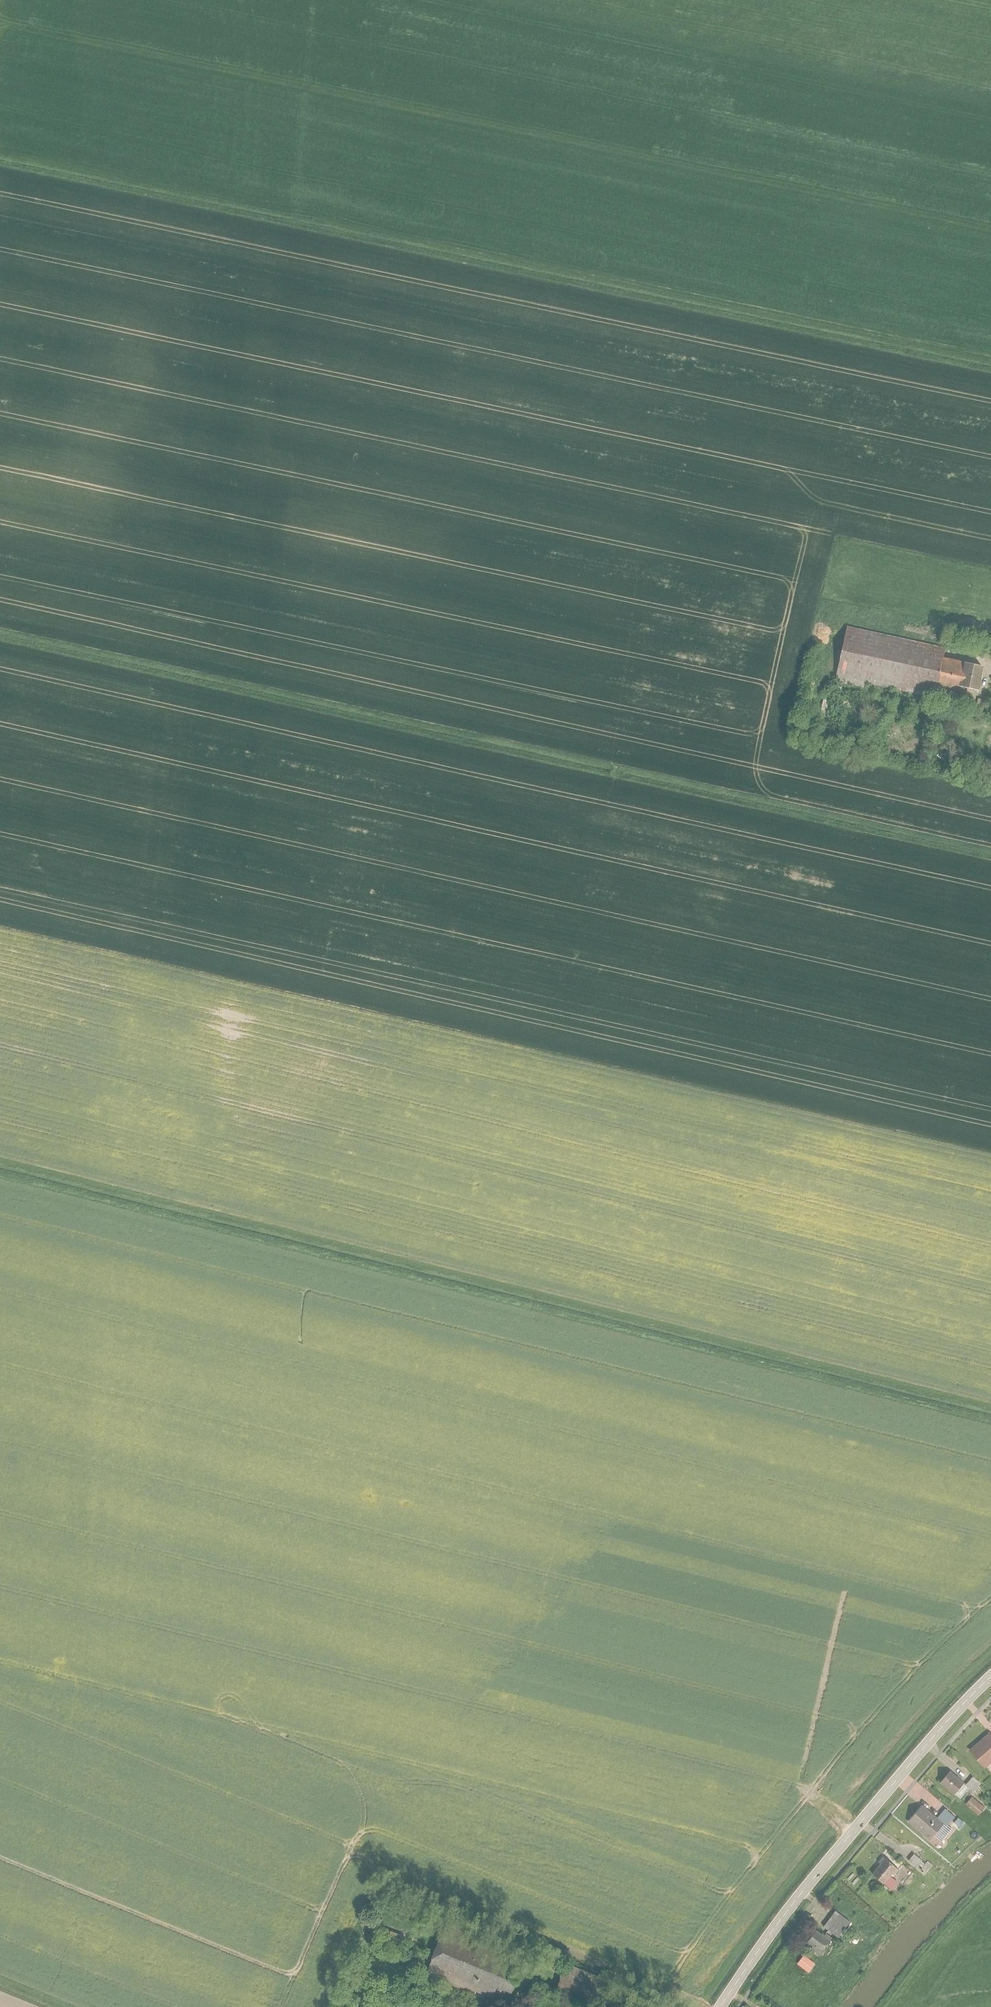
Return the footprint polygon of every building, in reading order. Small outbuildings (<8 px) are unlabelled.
[(843,626),(832,678),(929,699),(933,681),(976,690),(982,661),(959,656),(959,659),(939,655),(940,647),(843,626)] [(971,1749),(987,1767),(990,1764),(990,1732),(971,1749)] [(967,1782),(953,1770),(943,1781),(958,1793),(967,1782)] [(976,1791),(983,1782),(975,1775),(968,1783),(976,1791)] [(831,1793),(838,1799),(849,1786),(841,1780),(831,1793)] [(974,1795),(967,1803),(981,1815),(988,1807),(974,1795)] [(945,1822),(924,1804),(910,1820),(931,1838),(945,1822)] [(916,1852),(911,1859),(920,1866),(925,1859),(916,1852)] [(902,1867),(885,1855),(880,1861),(882,1863),(874,1873),(886,1882),(892,1873),(896,1875),(902,1867)] [(929,1872),(934,1863),(929,1860),(923,1868),(929,1872)] [(849,1921),(836,1911),(824,1927),(829,1931),(835,1936),(837,1937),(849,1921)] [(498,1984),(515,1991),(524,1969),(498,1959),(505,1942),(447,1919),(427,1969),(494,1995),(498,1984)] [(821,1955),(835,1936),(829,1931),(826,1934),(819,1928),(809,1941),(815,1946),(813,1948),(821,1955)] [(812,1972),(819,1962),(806,1953),(799,1963),(812,1972)]
